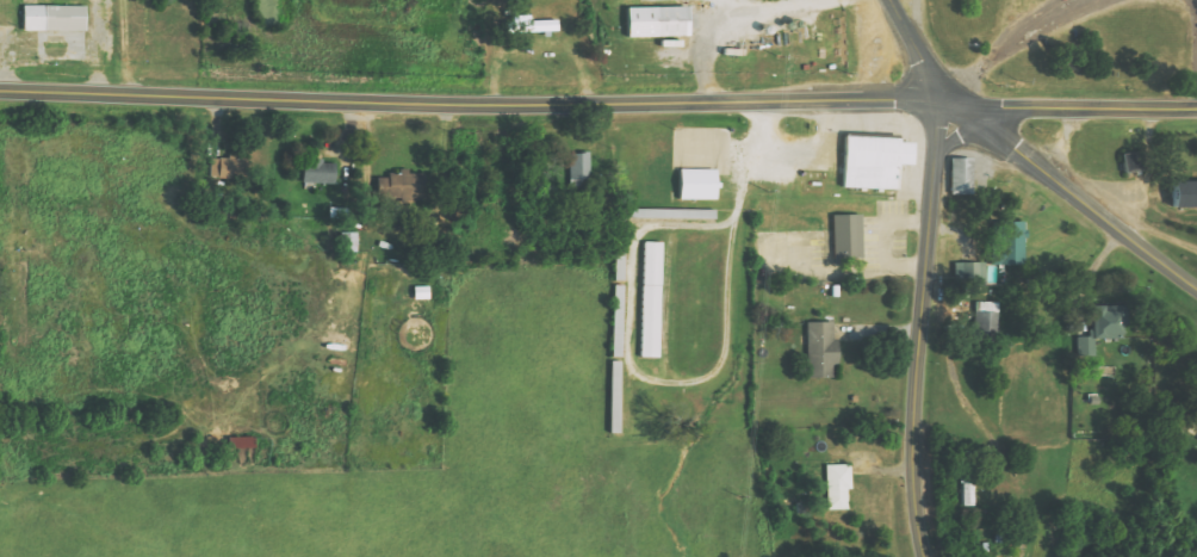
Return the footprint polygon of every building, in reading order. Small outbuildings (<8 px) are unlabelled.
[(87,7),(24,5),(24,31),(86,32),(87,7)] [(628,8),(629,38),(690,36),(689,7),(628,8)] [(558,31),(558,21),(521,21),(521,32),(558,31)] [(844,188),(898,190),(899,165),(913,166),(914,143),(902,143),(902,138),(846,136),(844,188)] [(1123,154),(1126,174),(1146,171),(1143,152),(1123,154)] [(591,154),(570,153),(569,180),(590,181),(591,154)] [(211,177),(248,178),(249,159),(212,158),(211,177)] [(974,159),(951,158),(950,194),(973,195),(974,159)] [(335,184),(336,162),(304,161),(303,184),(335,184)] [(680,200),(717,200),(717,170),(680,169),(680,200)] [(378,178),(378,199),(426,198),(425,172),(389,172),(389,178),(378,178)] [(1175,183),(1175,209),(1196,208),(1196,183),(1175,183)] [(715,209),(662,210),(662,220),(716,219),(715,209)] [(862,215),(833,215),(835,259),(863,259),(862,215)] [(1026,265),(1025,222),(992,223),(994,266),(1026,265)] [(663,243),(645,242),(642,357),(660,358),(663,243)] [(955,263),(956,283),(987,282),(987,262),(955,263)] [(998,340),(999,303),(976,302),(975,340),(998,340)] [(1091,306),(1092,338),(1078,338),(1078,356),(1095,355),(1094,339),(1123,339),(1123,326),(1128,325),(1128,306),(1091,306)] [(808,323),(809,379),(835,378),(835,365),(837,365),(836,322),(808,323)] [(231,438),(232,449),(256,448),(255,437),(231,438)] [(827,511),(851,510),(849,465),(826,465),(827,511)] [(959,508),(969,508),(969,486),(959,486),(959,508)]
